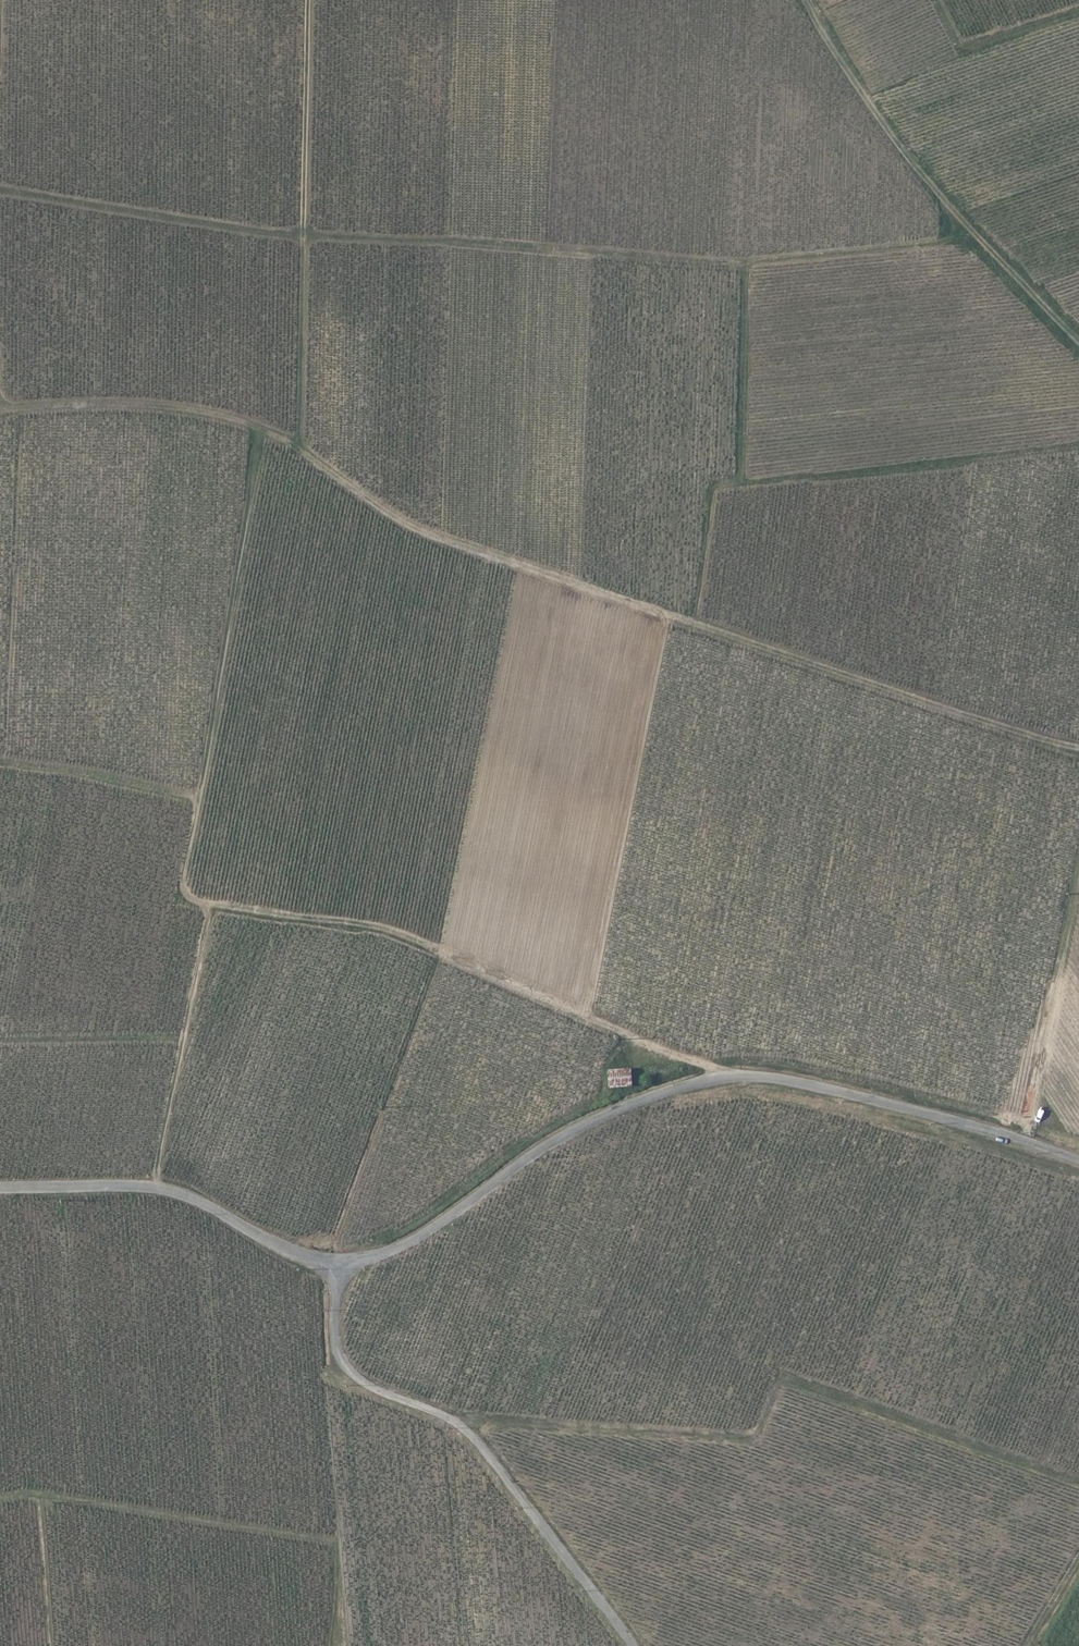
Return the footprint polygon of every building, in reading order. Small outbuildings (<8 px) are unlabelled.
[(632,1085),(631,1069),(608,1070),(609,1086),(632,1085)]
